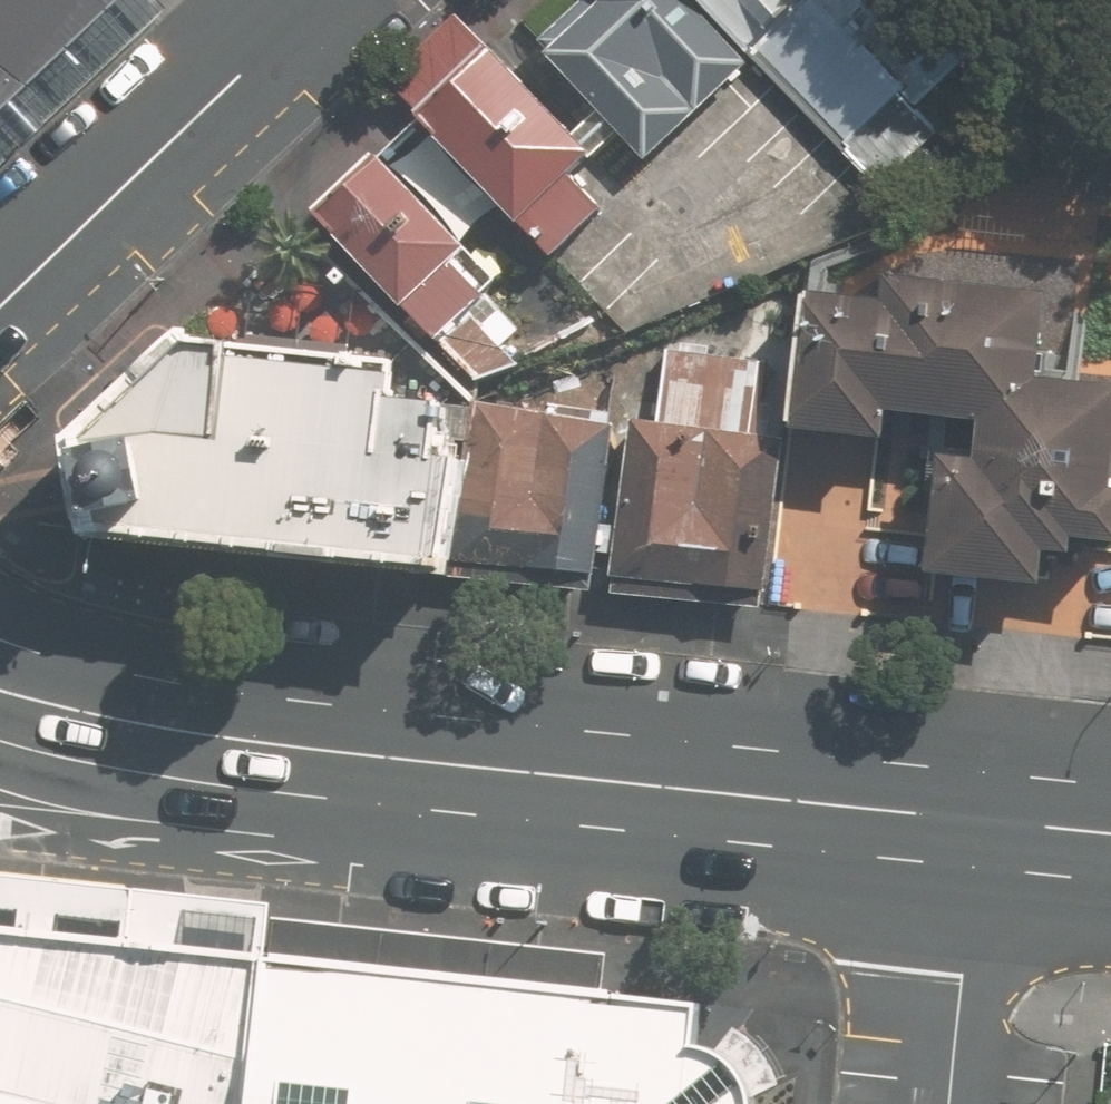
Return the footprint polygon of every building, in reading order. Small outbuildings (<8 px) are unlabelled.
[(110,0),(0,0),(0,103),(110,0)] [(540,46),(641,157),(649,164),(754,58),(699,0),(590,0),(540,46)] [(966,67),(903,0),(699,0),(754,58),(879,191),(915,157),(908,149),(922,136),(890,102),(901,92),(919,111),(966,67)] [(491,55),(422,120),(557,262),(606,217),(574,185),(595,166),(491,55)] [(463,330),(485,307),(451,275),(466,261),(373,162),(310,222),(404,319),(405,317),(462,379),(501,365),(463,330)] [(786,441),(877,451),(879,423),(969,433),(965,473),(931,469),(918,587),(1036,599),(1039,566),(1064,568),(1066,550),(1110,554),(1110,502),(1104,502),(1110,429),(1110,399),(1027,390),(1036,301),(875,285),(873,309),(800,302),(786,441)] [(447,567),(467,408),(417,402),(418,397),(398,395),(403,359),(187,337),(75,442),(91,531),(447,567)] [(757,446),(767,356),(668,345),(658,435),(628,432),(612,583),(766,599),(782,449),(757,446)] [(452,569),(591,585),(608,433),(468,417),(452,569)] [(81,1103),(256,1103),(274,947),(0,918),(0,1084),(81,1103)] [(723,995),(274,947),(256,1103),(776,1103),(723,995)] [(0,1084),(0,1103),(81,1103),(0,1084)]
